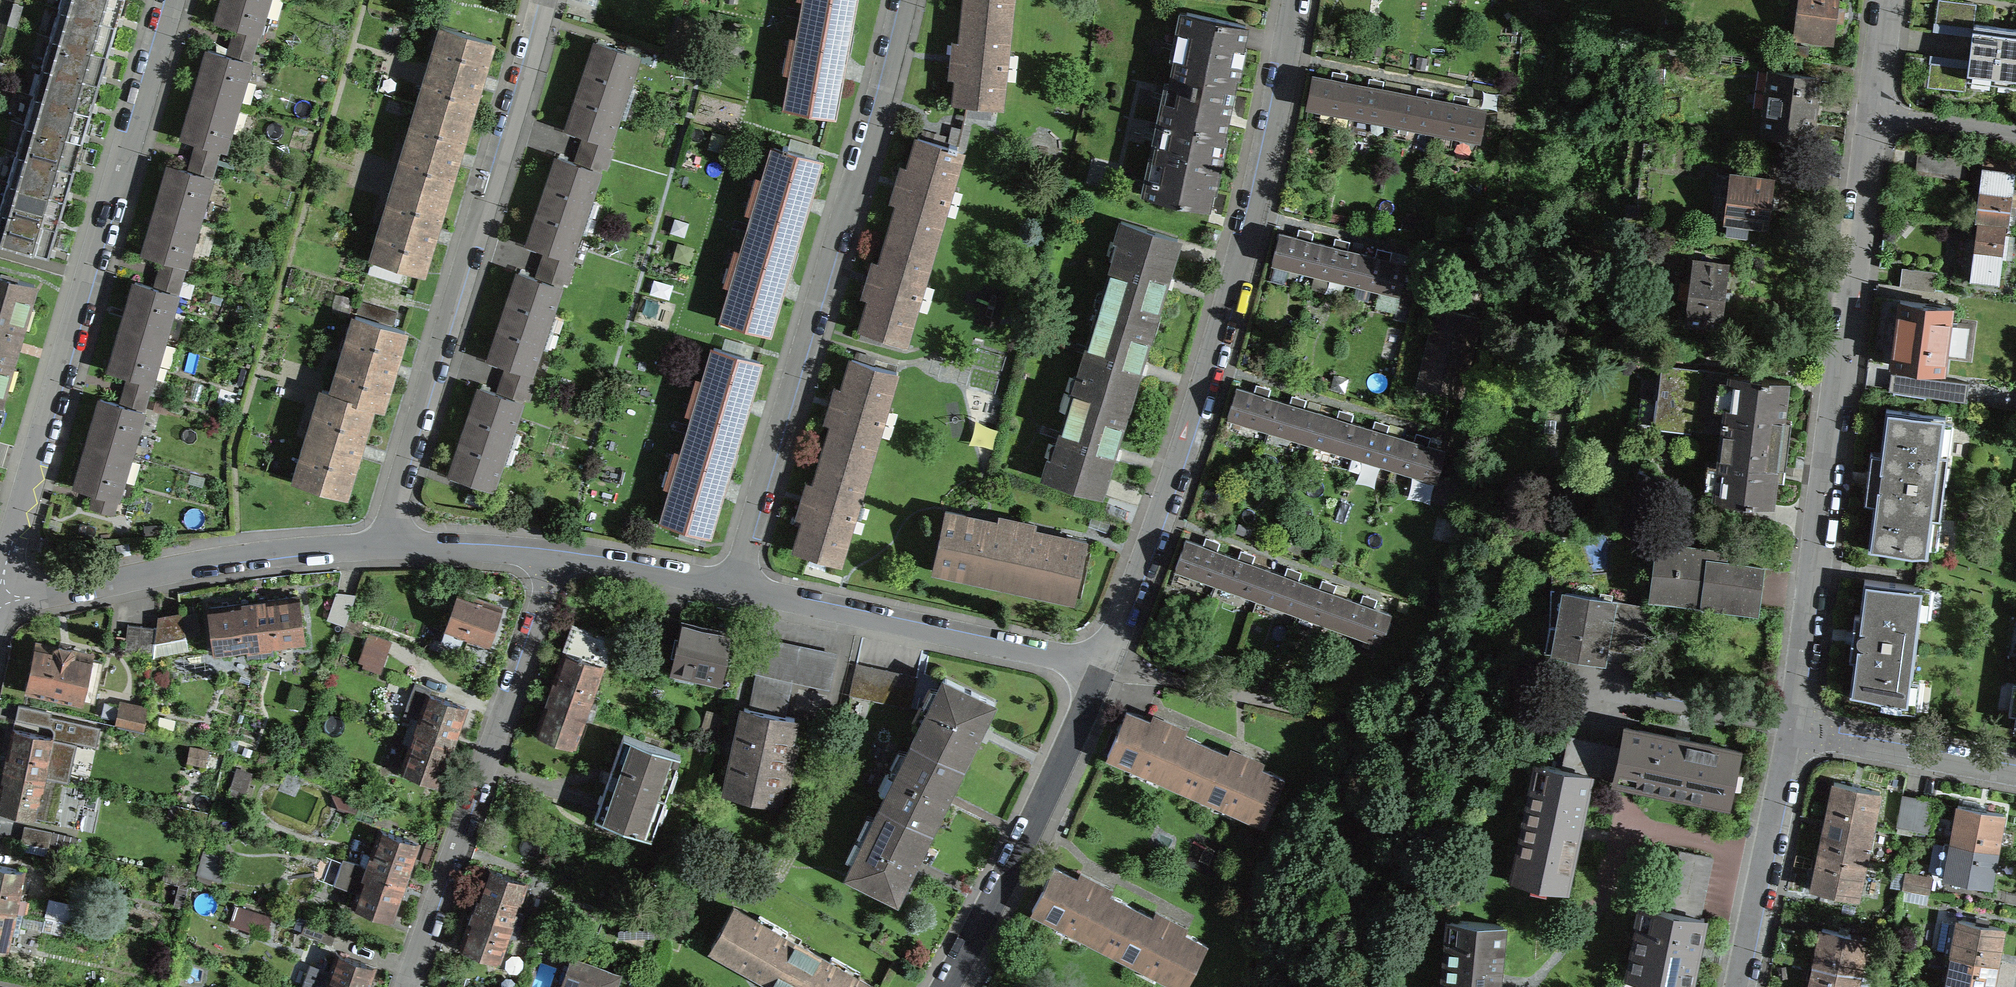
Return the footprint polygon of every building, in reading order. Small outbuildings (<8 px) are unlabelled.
[(125,0),(124,0),(62,0),(59,12),(116,29),(125,0)] [(217,18),(216,21),(244,29),(240,44),(253,48),(267,0),(223,0),(217,18)] [(802,18),(849,27),(854,0),(805,0),(802,18)] [(963,18),(1010,23),(1012,0),(965,0),(963,18)] [(1794,36),(1832,41),(1835,20),(1842,21),(1843,14),(1843,8),(1836,7),(1837,0),(1799,0),(1794,36)] [(1938,0),(1934,32),(1973,37),(1974,27),(1977,6),(1938,0)] [(108,58),(116,29),(59,12),(50,41),(108,58)] [(1170,89),(1172,89),(1169,104),(1226,117),(1235,76),(1240,78),(1243,64),(1247,48),(1241,47),(1245,25),(1188,13),(1180,49),(1179,49),(1170,89)] [(849,27),(802,18),(786,107),(833,115),(840,76),(841,77),(841,76),(840,75),(841,72),(842,66),(843,66),(843,65),(842,65),(849,27)] [(1000,54),(1007,53),(1010,23),(963,18),(960,44),(967,45),(965,62),(964,77),(957,76),(954,103),(968,104),(966,115),(990,118),(991,107),(1001,108),(1004,77),(998,74),(1000,54)] [(1995,87),(2002,30),(1974,27),(1973,37),(1969,69),(1967,83),(1995,87)] [(424,88),(430,90),(425,106),(468,120),(478,89),(479,89),(481,82),(484,75),(482,74),(492,42),(448,29),(443,46),(437,44),(424,88)] [(2002,30),(1995,87),(2015,89),(2015,32),(2002,30)] [(99,87),(108,58),(50,41),(42,70),(99,87)] [(582,85),(623,99),(638,56),(596,42),(586,74),(582,85)] [(236,58),(208,50),(197,86),(195,94),(237,106),(253,48),(240,44),(236,58)] [(1780,93),(1768,92),(1763,133),(1810,139),(1813,110),(1817,78),(1827,79),(1829,62),(1805,59),(1803,75),(1783,72),(1780,93)] [(1967,83),(1969,69),(1931,64),(1928,87),(1966,92),(1967,83)] [(91,116),(99,87),(42,70),(33,99),(91,116)] [(1351,114),(1356,85),(1331,80),(1313,76),(1307,105),(1351,114)] [(607,148),(623,99),(582,85),(572,113),(567,129),(585,135),(580,149),(609,159),(612,150),(607,148)] [(1356,85),(1351,114),(1393,122),(1399,93),(1375,88),(1356,85)] [(1399,93),(1393,122),(1436,130),(1441,101),(1415,96),(1399,93)] [(206,160),(215,163),(219,149),(224,150),(237,106),(195,94),(185,130),(182,138),(210,146),(206,160)] [(91,116),(33,99),(25,128),(82,145),(91,116)] [(1479,139),(1485,109),(1454,103),(1441,101),(1436,130),(1479,139)] [(1227,139),(1222,137),(1226,117),(1169,104),(1165,121),(1164,121),(1151,182),(1152,182),(1149,196),(1207,208),(1210,190),(1216,192),(1223,159),(1227,139)] [(401,165),(407,167),(402,183),(445,196),(455,165),(456,165),(459,158),(461,151),(459,150),(468,120),(425,106),(420,123),(414,121),(401,165)] [(16,157),(74,174),(82,145),(25,128),(16,157)] [(889,233),(934,247),(945,211),(939,207),(945,188),(952,188),(963,150),(918,137),(908,170),(914,172),(909,190),(905,203),(898,201),(889,233)] [(774,146),(748,232),(794,246),(805,209),(806,209),(806,208),(807,203),(808,199),(809,199),(810,198),(808,198),(819,160),(774,146)] [(575,163),(558,157),(547,188),(543,200),(584,214),(600,166),(606,168),(609,159),(580,149),(575,163)] [(1816,170),(1818,155),(1788,151),(1786,167),(1816,170)] [(1918,153),(1916,173),(1946,177),(1948,157),(1918,153)] [(8,186),(66,203),(74,174),(16,157),(8,186)] [(156,209),(198,221),(215,163),(206,160),(201,159),(197,173),(169,165),(158,202),(156,209)] [(2006,223),(2007,213),(2011,213),(2012,207),(2015,207),(2015,189),(2010,189),(2014,163),(1985,160),(1981,195),(1978,220),(2006,223)] [(1726,219),(1728,219),(1726,231),(1746,234),(1748,222),(1766,224),(1768,208),(1772,209),(1772,202),(1773,196),(1770,195),(1772,179),(1732,174),(1726,219)] [(445,196),(402,183),(397,199),(391,197),(391,198),(378,241),(384,243),(379,260),(407,269),(422,273),(432,241),(433,242),(436,234),(437,228),(436,227),(445,196)] [(57,232),(66,203),(8,186),(0,213),(0,215),(57,232)] [(584,214),(543,200),(533,229),(528,244),(546,250),(541,264),(570,274),(573,265),(568,263),(584,214)] [(167,275),(180,280),(198,221),(156,209),(146,244),(143,253),(171,261),(167,275)] [(48,262),(57,232),(0,215),(0,248),(48,262)] [(1121,242),(1101,308),(1151,324),(1164,283),(1177,238),(1121,220),(1115,240),(1121,242)] [(2006,223),(1978,220),(1974,248),(1970,279),(1999,283),(2002,258),(2006,258),(2009,234),(2005,234),(2006,223)] [(794,246),(748,232),(722,319),(768,332),(779,294),(781,295),(781,294),(780,293),(781,289),(783,284),(784,284),(784,283),(783,283),(794,246)] [(916,283),(923,282),(934,247),(889,233),(879,265),(886,267),(881,285),(876,298),(870,296),(860,329),(905,343),(916,306),(911,302),(916,283)] [(1315,272),(1322,243),(1296,237),(1279,233),(1272,262),(1315,272)] [(1322,243),(1315,272),(1357,283),(1364,254),(1340,248),(1322,243)] [(1364,254),(1357,283),(1400,293),(1407,264),(1375,257),(1364,254)] [(369,274),(402,284),(407,269),(379,260),(374,259),(369,274)] [(1728,264),(1693,260),(1685,322),(1720,326),(1724,298),(1728,264)] [(504,316),(545,329),(562,281),(567,283),(570,274),(541,264),(537,278),(519,272),(508,304),(504,316)] [(1904,268),(1902,286),(1933,290),(1935,272),(1904,268)] [(15,350),(34,284),(0,274),(0,402),(15,350)] [(180,280),(167,275),(163,290),(135,282),(125,316),(122,326),(164,338),(180,280)] [(1895,338),(1892,365),(1942,372),(1951,307),(1900,300),(1895,338)] [(361,318),(395,328),(400,312),(365,302),(360,317),(361,318)] [(1101,308),(1075,393),(1125,409),(1137,370),(1151,324),(1101,308)] [(1460,396),(1480,318),(1448,310),(1437,355),(1428,388),(1460,396)] [(507,365),(503,379),(531,389),(534,380),(529,378),(545,329),(504,316),(495,343),(489,359),(507,365)] [(343,379),(338,395),(372,406),(381,409),(391,377),(392,377),(395,370),(397,363),(395,362),(405,331),(395,328),(361,318),(356,335),(350,333),(337,377),(343,379)] [(133,392),(146,396),(164,338),(122,326),(112,361),(109,370),(137,378),(133,392)] [(714,347),(688,434),(734,447),(745,410),(746,410),(745,409),(747,404),(748,400),(749,400),(749,399),(748,399),(759,361),(714,347)] [(839,424),(833,422),(823,454),(868,467),(879,432),(873,427),(879,408),(886,408),(897,371),(852,358),(842,391),(848,393),(843,410),(839,424)] [(1673,401),(1670,426),(1721,432),(1789,441),(1790,429),(1791,420),(1784,419),(1789,380),(1664,365),(1660,400),(1673,401)] [(531,389),(503,379),(498,393),(480,387),(469,418),(465,431),(506,445),(523,396),(528,398),(531,389)] [(1236,387),(1227,416),(1270,429),(1278,400),(1253,392),(1236,387)] [(88,442),(130,455),(146,396),(133,392),(128,406),(101,398),(91,433),(88,442)] [(362,443),(361,443),(372,406),(338,395),(329,392),(322,415),(315,413),(315,414),(302,457),(308,459),(301,483),(345,496),(356,457),(358,457),(360,449),(362,443)] [(1042,477),(1099,494),(1111,454),(1125,409),(1075,393),(1055,459),(1048,457),(1042,477)] [(1311,441),(1320,413),(1295,405),(1278,400),(1270,429),(1311,441)] [(1874,504),(1868,549),(1928,557),(1929,549),(1936,550),(1952,424),(1945,423),(1946,415),(1886,408),(1880,453),(1878,471),(1870,470),(1870,469),(1868,469),(1867,477),(1866,486),(1873,487),(1873,486),(1876,486),(1874,504)] [(1353,454),(1361,425),(1335,417),(1320,413),(1311,441),(1353,454)] [(1361,425),(1353,454),(1394,466),(1403,438),(1377,430),(1361,425)] [(506,445),(465,431),(450,474),(461,478),(492,488),(506,445)] [(1778,466),(1785,467),(1789,441),(1721,432),(1713,497),(1773,504),(1776,478),(1778,466)] [(724,484),(723,484),(734,447),(688,434),(662,520),(708,533),(719,495),(721,496),(721,495),(720,495),(721,490),(723,485),(724,485),(724,484)] [(1403,438),(1394,466),(1436,479),(1445,451),(1414,441),(1403,438)] [(98,509),(112,513),(130,455),(88,442),(77,479),(75,486),(103,494),(98,509)] [(857,503),(868,467),(823,454),(813,486),(820,488),(815,505),(811,519),(804,517),(794,550),(839,563),(850,527),(845,522),(850,504),(857,503)] [(965,522),(966,515),(945,510),(933,569),(1073,599),(1074,599),(1079,578),(1087,541),(1066,536),(1064,543),(965,522)] [(1185,539),(1175,567),(1217,582),(1227,554),(1201,545),(1185,539)] [(1756,601),(1758,601),(1760,589),(1762,569),(1763,567),(1724,562),(1726,551),(1657,543),(1650,595),(1704,602),(1705,595),(1756,601)] [(1227,554),(1217,582),(1258,597),(1268,569),(1244,560),(1227,554)] [(1268,569),(1258,597),(1298,612),(1308,584),(1283,574),(1268,569)] [(1903,709),(1906,690),(1910,691),(1921,606),(1916,605),(1919,587),(1919,586),(1864,579),(1860,615),(1855,614),(1852,638),(1849,658),(1854,659),(1850,694),(1879,700),(1878,706),(1903,710),(1903,709)] [(1308,584),(1298,612),(1339,626),(1349,598),(1325,590),(1308,584)] [(1559,625),(1549,624),(1544,651),(1602,661),(1605,646),(1609,619),(1616,620),(1612,647),(1641,652),(1641,653),(1648,618),(1620,613),(1622,601),(1565,591),(1559,625)] [(462,650),(467,637),(488,645),(501,607),(465,594),(459,592),(441,642),(462,650)] [(337,593),(328,618),(344,624),(354,595),(337,593)] [(253,602),(260,655),(273,653),(272,645),(304,641),(298,596),(262,601),(253,602)] [(1349,598),(1339,626),(1381,641),(1391,613),(1360,602),(1349,598)] [(248,656),(260,655),(253,602),(217,607),(209,608),(215,653),(247,649),(248,656)] [(155,641),(186,635),(182,614),(158,618),(155,641)] [(689,623),(656,616),(651,642),(677,648),(673,668),(719,678),(729,632),(689,623)] [(128,624),(125,651),(153,654),(156,628),(128,624)] [(550,692),(595,708),(599,696),(592,694),(611,640),(609,639),(609,637),(597,633),(596,635),(574,627),(553,685),(550,692)] [(389,640),(370,633),(360,661),(364,662),(363,666),(378,671),(389,640)] [(155,641),(153,654),(153,657),(154,657),(188,650),(186,635),(155,641)] [(754,690),(750,708),(744,707),(726,791),(776,802),(794,718),(782,715),(790,678),(828,686),(835,654),(763,639),(756,671),(758,671),(754,690)] [(74,651),(71,648),(58,645),(54,647),(43,645),(37,643),(27,690),(81,702),(82,699),(94,701),(103,660),(90,658),(91,655),(74,651)] [(856,664),(849,695),(910,708),(917,677),(856,664)] [(994,702),(943,677),(913,739),(963,764),(966,758),(971,747),(973,748),(985,723),(983,722),(992,704),(993,704),(994,702)] [(412,717),(408,729),(453,745),(456,734),(466,707),(429,694),(431,689),(414,683),(403,714),(412,717)] [(584,717),(591,719),(595,708),(550,692),(538,727),(536,732),(574,746),(584,717)] [(122,705),(118,725),(144,730),(146,710),(122,705)] [(81,732),(84,717),(58,712),(55,726),(81,732)] [(1159,777),(1186,789),(1205,746),(1181,736),(1178,742),(1164,735),(1149,729),(1151,723),(1127,712),(1108,755),(1136,767),(1141,762),(1159,770),(1159,777)] [(1728,803),(1739,751),(1689,740),(1625,727),(1621,747),(1618,747),(1612,779),(1728,803)] [(54,766),(47,764),(52,737),(13,729),(6,762),(5,768),(51,778),(54,766)] [(442,775),(453,745),(408,729),(404,741),(411,743),(401,769),(439,783),(442,775)] [(1573,854),(1590,774),(1612,779),(1618,747),(1569,736),(1562,768),(1537,763),(1513,877),(1566,888),(1573,854)] [(880,805),(930,830),(934,821),(938,814),(940,815),(957,781),(955,780),(963,764),(913,739),(909,748),(880,805)] [(680,762),(621,741),(592,824),(651,844),(680,762)] [(1229,756),(1205,746),(1186,789),(1213,801),(1218,795),(1236,803),(1236,810),(1264,823),(1283,780),(1258,769),(1256,775),(1241,769),(1226,762),(1229,756)] [(188,761),(203,764),(206,752),(190,748),(188,761)] [(63,781),(51,778),(5,768),(0,790),(0,808),(55,820),(63,781)] [(1879,792),(1859,788),(1860,787),(1852,785),(1852,786),(1835,783),(1829,810),(1827,818),(1871,827),(1879,792)] [(1913,828),(1919,799),(1903,796),(1897,825),(1913,828)] [(1935,802),(1919,799),(1913,828),(1929,831),(1935,802)] [(930,830),(880,805),(847,873),(897,897),(903,883),(905,880),(907,881),(924,847),(922,846),(930,830)] [(1952,842),(1996,850),(1997,850),(2004,814),(1966,807),(1958,805),(1951,841),(1952,842)] [(1822,844),(1820,852),(1864,862),(1871,827),(1827,818),(1827,820),(1825,820),(1824,827),(1825,827),(1822,844)] [(25,826),(22,841),(48,846),(51,831),(25,826)] [(371,856),(364,853),(360,865),(405,881),(408,872),(418,843),(380,830),(371,856)] [(1990,881),(1996,850),(1952,842),(1945,877),(1965,880),(1965,882),(1972,883),(1972,882),(1990,885),(1990,881)] [(1712,857),(1680,850),(1667,910),(1642,905),(1628,972),(1618,970),(1614,986),(1648,986),(1650,978),(1690,986),(1694,968),(1704,918),(1699,917),(1712,857)] [(199,872),(212,876),(218,854),(205,851),(199,872)] [(1830,891),(1830,893),(1837,894),(1837,893),(1857,897),(1864,862),(1820,852),(1815,879),(1813,888),(1830,891)] [(354,905),(392,919),(394,911),(405,881),(360,865),(347,861),(348,862),(340,883),(359,889),(354,905)] [(18,898),(24,871),(0,866),(0,907),(23,911),(25,899),(18,898)] [(474,909),(519,925),(523,913),(516,910),(526,882),(488,868),(476,902),(474,909)] [(1082,935),(1108,949),(1130,907),(1107,895),(1103,901),(1075,886),(1078,880),(1054,868),(1033,910),(1060,924),(1065,919),(1077,925),(1083,928),(1082,935)] [(1902,888),(1928,893),(1930,878),(1905,873),(1902,888)] [(45,916),(46,916),(68,922),(69,922),(73,905),(49,900),(45,916)] [(18,934),(23,911),(0,907),(0,948),(7,949),(11,932),(18,934)] [(711,946),(753,970),(783,986),(785,986),(807,949),(733,907),(711,946)] [(1130,907),(1108,949),(1135,962),(1140,957),(1152,963),(1158,966),(1157,973),(1184,986),(1206,945),(1182,933),(1179,939),(1150,925),(1153,919),(1130,907)] [(338,912),(327,908),(322,923),(336,928),(338,921),(335,920),(338,912)] [(519,925),(474,909),(463,942),(461,946),(499,960),(508,934),(515,936),(519,925)] [(265,935),(269,920),(254,915),(249,931),(265,935)] [(68,922),(46,916),(43,930),(66,935),(68,922)] [(1498,981),(1503,924),(1450,919),(1443,986),(1497,986),(1498,981)] [(1952,951),(1952,954),(1996,962),(1998,952),(2003,927),(1985,924),(1986,922),(1978,921),(1978,922),(1959,919),(1958,923),(1942,920),(1937,948),(1952,951)] [(1817,951),(1815,963),(1859,973),(1859,972),(1866,937),(1847,933),(1847,932),(1840,930),(1839,932),(1822,928),(1817,951)] [(807,949),(785,986),(875,986),(807,949)] [(375,967),(337,953),(330,972),(311,965),(304,986),(367,986),(375,967)] [(1952,954),(1946,986),(1993,986),(1994,985),(1994,981),(1993,981),(1996,962),(1952,954)] [(570,960),(562,986),(617,986),(621,976),(570,960)] [(1815,963),(1810,986),(1869,986),(1871,975),(1859,973),(1815,963)]
